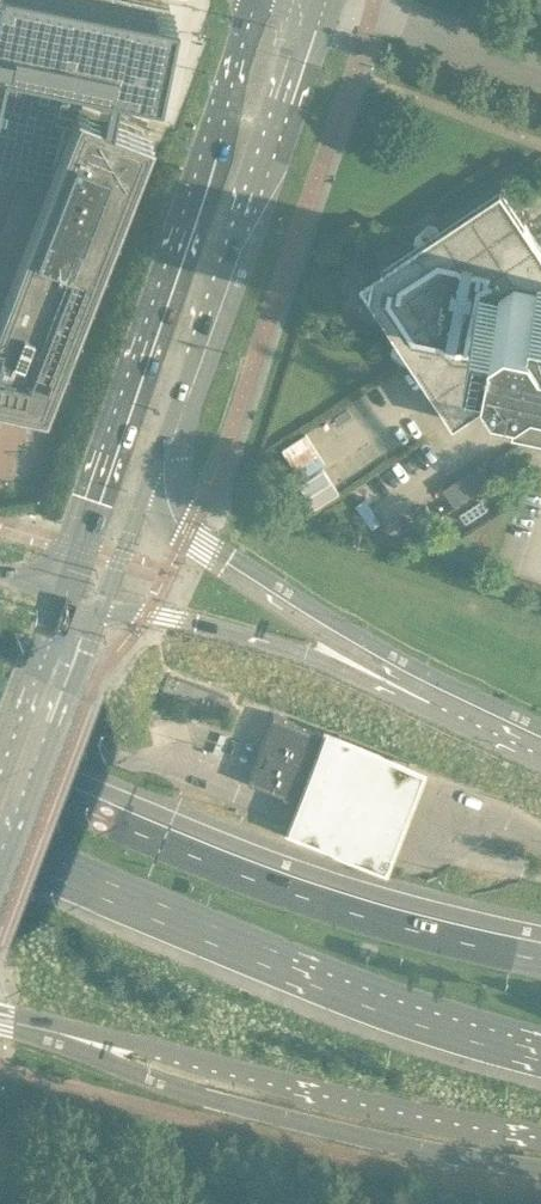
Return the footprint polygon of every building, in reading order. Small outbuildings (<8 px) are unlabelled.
[(73,68),(145,83),(161,2),(149,0),(0,0),(0,54),(73,68)] [(73,68),(0,54),(0,386),(39,394),(145,123),(72,95),(67,108),(65,108),(73,68)] [(417,243),(403,252),(389,323),(398,336),(398,337),(413,359),(454,421),(540,363),(540,247),(515,207),(501,187),(439,228),(418,242),(417,243)] [(479,462),(447,484),(459,501),(491,479),(479,462)] [(332,737),(272,713),(245,780),(306,804),(332,737)] [(333,734),(332,737),(306,804),(304,809),(295,831),(396,870),(417,816),(434,772),(333,734)]
